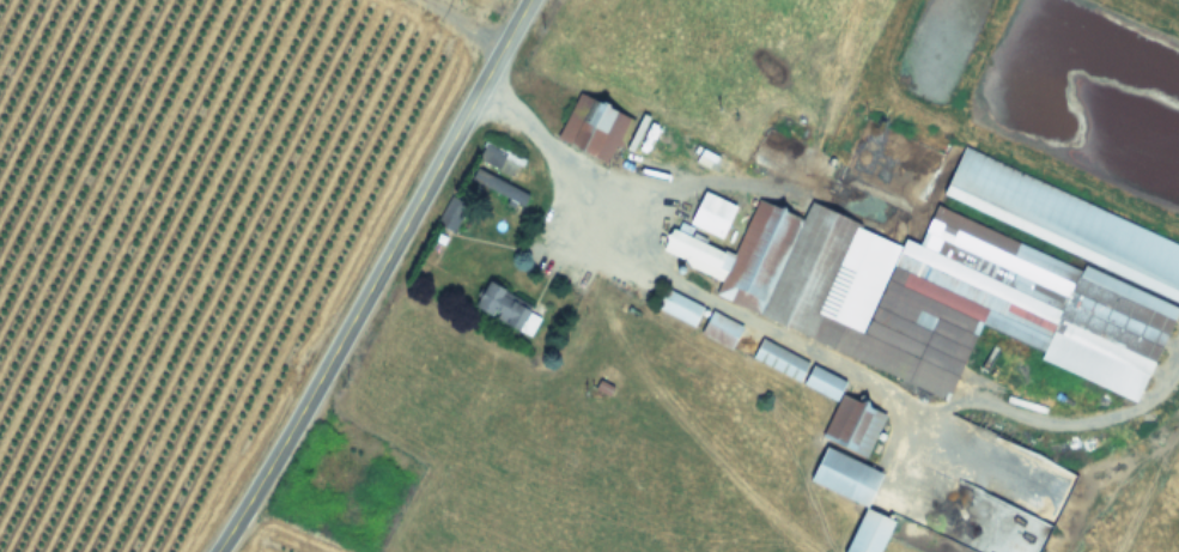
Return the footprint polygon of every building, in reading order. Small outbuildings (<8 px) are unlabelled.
[(632,114),(579,89),(557,135),(609,160),(632,114)] [(525,157),(484,139),(475,159),(516,177),(525,157)] [(960,150),(941,196),(1087,255),(1083,265),(935,205),(919,243),(904,237),(901,242),(808,204),(802,218),(756,199),(735,250),(671,225),(661,253),(721,277),(712,298),(948,394),(978,322),(1043,348),(1039,359),(1137,399),(1175,305),(1178,297),(1178,238),(960,150)] [(469,177),(521,207),(528,194),(476,165),(469,177)] [(735,205),(701,189),(687,222),(721,237),(735,205)] [(450,231),(461,213),(452,208),(442,226),(450,231)] [(470,307),(516,329),(529,303),(484,280),(470,307)] [(703,307),(664,287),(655,307),(692,326),(703,307)] [(741,326),(710,308),(697,332),(729,348),(741,326)] [(834,396),(844,376),(758,339),(749,359),(834,396)] [(883,410),(838,393),(821,438),(867,455),(883,410)] [(843,551),(876,551),(891,517),(863,506),(879,468),(821,444),(807,480),(862,503),(843,551)]
